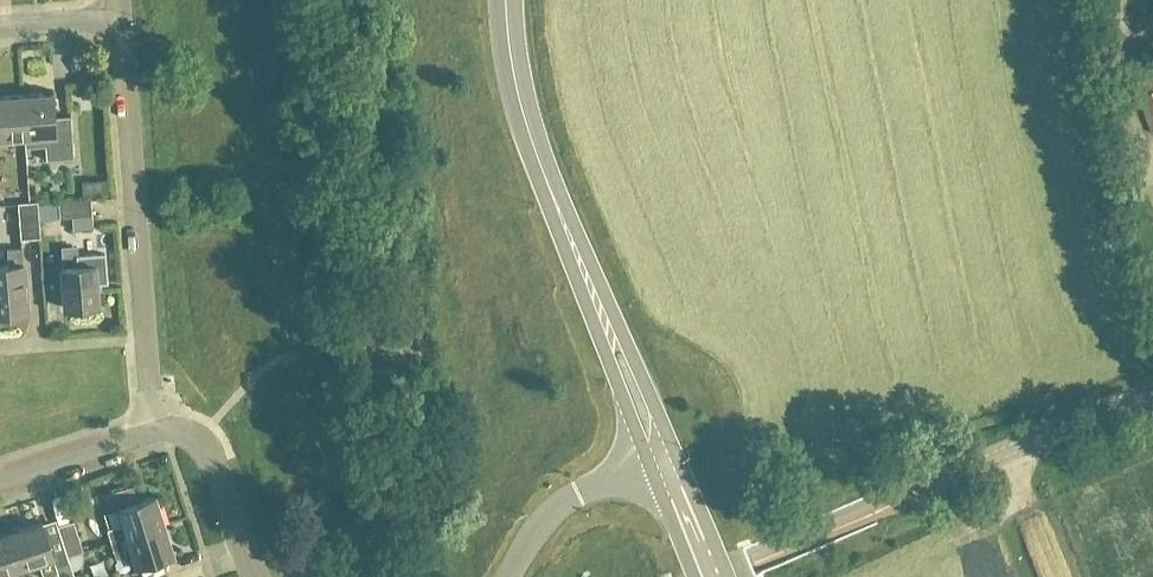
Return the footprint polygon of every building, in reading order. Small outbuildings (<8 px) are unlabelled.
[(1145,94),(1139,97),(1152,135),(1152,65),(1136,72),(1145,94)] [(53,93),(22,95),(26,137),(27,148),(46,146),(47,161),(75,158),(71,115),(55,116),(53,93)] [(26,137),(22,95),(0,97),(0,139),(26,137)] [(108,182),(84,183),(85,199),(110,198),(108,182)] [(93,200),(58,203),(59,218),(73,217),(94,215),(93,200)] [(41,238),(40,219),(39,204),(38,202),(18,204),(21,240),(41,238)] [(58,203),(39,204),(40,219),(59,218),(58,203)] [(108,283),(106,254),(78,257),(77,247),(62,248),(64,267),(62,267),(65,309),(100,306),(98,283),(108,283)] [(29,312),(26,264),(24,264),(23,250),(8,251),(9,265),(0,266),(0,314),(29,312)] [(78,331),(79,340),(110,338),(109,329),(78,331)] [(156,497),(139,502),(134,486),(108,494),(113,512),(117,510),(122,526),(107,530),(111,543),(166,526),(156,497)] [(74,522),(60,527),(59,527),(70,556),(84,551),(74,522)] [(11,533),(23,568),(41,562),(46,576),(51,576),(55,576),(56,576),(76,576),(71,562),(59,566),(44,523),(11,533)] [(175,555),(166,526),(111,543),(116,558),(131,553),(136,568),(175,555)] [(3,574),(23,568),(11,533),(0,537),(0,576),(4,576),(3,574)]
